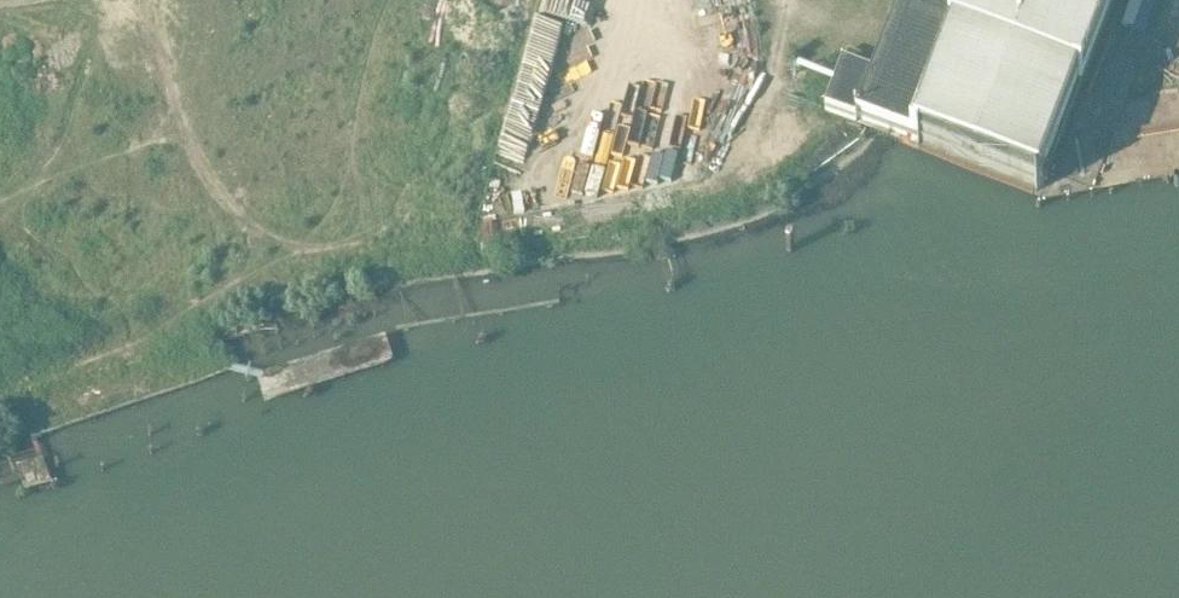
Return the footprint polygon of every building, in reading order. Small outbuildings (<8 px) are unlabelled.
[(877,63),(847,51),(824,111),(854,123),(856,118),(920,142),(918,147),(1037,193),(1039,187),(1043,188),(1115,0),(901,0),(877,63)] [(1178,99),(1178,87),(1155,91),(1157,103),(1178,99)]
